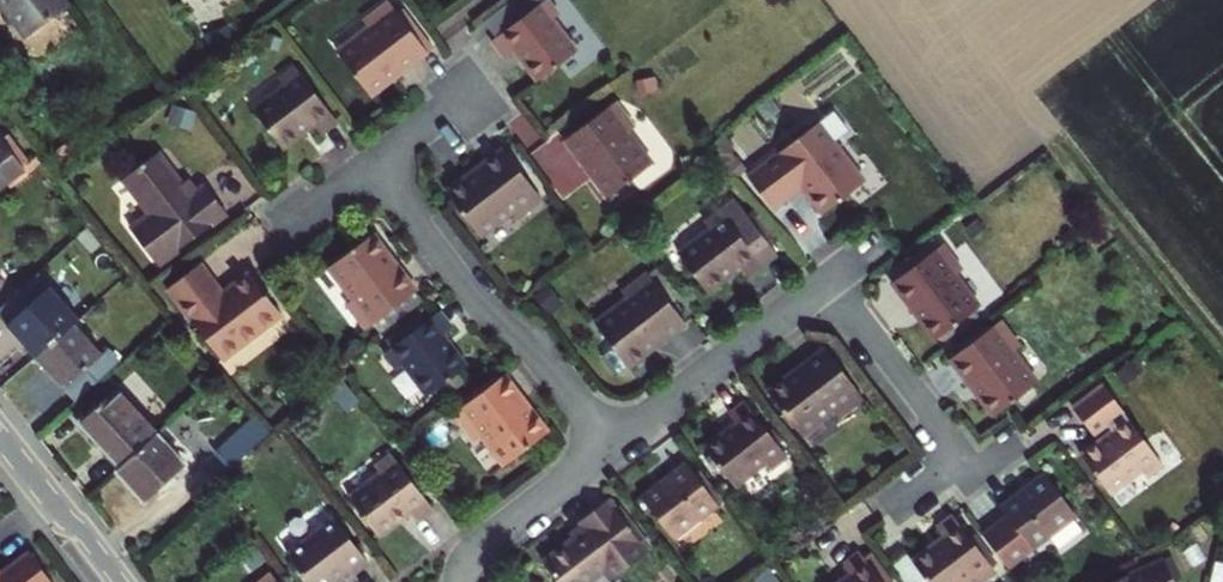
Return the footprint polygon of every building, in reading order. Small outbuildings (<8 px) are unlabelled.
[(26,38),(67,8),(62,0),(0,0),(0,3),(26,38)] [(493,38),(505,55),(515,48),(538,79),(576,51),(552,19),(559,14),(550,0),(508,0),(488,16),(500,32),(493,38)] [(372,95),(392,80),(388,75),(400,66),(405,71),(429,52),(400,13),(392,2),(367,21),(371,27),(339,52),(372,95)] [(406,8),(400,13),(424,45),(430,41),(406,8)] [(388,75),(392,80),(405,71),(400,66),(388,75)] [(284,87),(254,111),(283,149),(314,126),(320,134),(337,121),(296,68),(280,80),(284,87)] [(615,101),(566,139),(585,163),(590,161),(598,173),(594,176),(609,196),(653,163),(629,131),(635,127),(615,101)] [(814,189),(808,193),(823,213),(865,181),(835,141),(849,130),(834,111),(748,176),(773,209),(802,186),(808,181),(814,189)] [(8,135),(1,140),(5,145),(11,140),(8,135)] [(556,136),(535,152),(567,196),(588,181),(556,136)] [(23,169),(5,145),(1,140),(0,141),(0,187),(23,169)] [(504,148),(480,166),(483,171),(470,180),(467,176),(447,191),(480,235),(511,212),(516,218),(542,197),(504,148)] [(191,192),(182,180),(159,150),(124,177),(150,211),(129,225),(157,263),(227,209),(206,181),(199,187),(191,192)] [(590,161),(585,163),(594,176),(598,173),(590,161)] [(480,166),(467,176),(470,180),(483,171),(480,166)] [(189,175),(182,180),(191,192),(199,187),(189,175)] [(802,186),(808,193),(814,189),(808,181),(802,186)] [(735,200),(721,211),(732,226),(747,215),(735,200)] [(777,254),(747,215),(732,226),(721,211),(704,224),(708,230),(678,253),(707,292),(738,269),(746,277),(777,254)] [(91,227),(79,238),(92,251),(104,241),(91,227)] [(425,299),(398,263),(394,267),(383,253),(388,249),(374,231),(331,265),(354,296),(348,300),(368,325),(374,321),(382,331),(425,299)] [(895,282),(914,308),(919,304),(928,317),(924,321),(939,340),(983,305),(959,274),(964,271),(944,245),(895,282)] [(398,263),(388,249),(383,253),(394,267),(398,263)] [(251,269),(230,285),(234,290),(226,295),(222,290),(200,260),(168,285),(221,357),(280,311),(251,269)] [(659,266),(649,273),(671,301),(679,294),(659,266)] [(658,337),(661,341),(687,321),(671,301),(649,273),(623,292),(627,297),(596,322),(614,346),(602,355),(616,374),(628,365),(629,365),(649,351),(646,347),(658,337)] [(79,319),(39,274),(0,309),(0,317),(37,357),(74,324),(79,319)] [(230,285),(222,290),(226,295),(234,290),(230,285)] [(919,304),(914,308),(924,321),(928,317),(919,304)] [(440,308),(386,350),(397,365),(405,360),(429,392),(467,363),(442,331),(451,324),(440,308)] [(1004,321),(953,359),(973,384),(978,380),(987,392),(982,396),(998,416),(1041,382),(1017,351),(1023,347),(1004,321)] [(74,324),(37,357),(78,402),(120,363),(107,349),(101,355),(74,324)] [(646,347),(649,351),(661,341),(658,337),(646,347)] [(793,382),(789,378),(769,392),(802,436),(834,412),(838,417),(864,398),(827,349),(801,368),(805,373),(793,382)] [(805,373),(801,368),(789,378),(793,382),(805,373)] [(549,428),(534,408),(528,412),(520,400),(524,396),(506,371),(455,409),(475,436),(481,430),(504,462),(549,428)] [(978,380),(973,384),(982,396),(987,392),(978,380)] [(1148,476),(1165,464),(1106,386),(1075,408),(1089,427),(1102,429),(1109,424),(1115,432),(1083,456),(1112,494),(1144,470),(1148,476)] [(104,457),(118,471),(158,435),(115,389),(80,422),(109,453),(104,457)] [(534,408),(524,396),(520,400),(528,412),(534,408)] [(787,455),(747,402),(730,414),(737,423),(705,448),(735,486),(766,462),(771,468),(787,455)] [(217,452),(230,468),(269,432),(256,417),(217,452)] [(1102,429),(1089,427),(1095,435),(1102,429)] [(158,435),(118,471),(145,502),(186,465),(158,435)] [(380,472),(349,496),(379,534),(410,511),(417,520),(433,508),(392,454),(376,466),(380,472)] [(719,506),(685,462),(641,495),(674,538),(719,506)] [(1009,517),(985,535),(1011,570),(1080,516),(1047,474),(1002,508),(1009,517)] [(584,522),(588,528),(575,538),(553,555),(574,581),(589,581),(606,570),(613,579),(648,550),(608,500),(581,520),(584,522)] [(956,514),(939,527),(946,536),(915,560),(932,581),(966,581),(976,574),(981,580),(996,568),(956,514)] [(287,554),(308,581),(332,581),(348,570),(352,574),(369,562),(335,518),(287,554)] [(588,528),(584,522),(571,532),(575,538),(588,528)] [(25,551),(0,570),(0,581),(48,581),(25,551)] [(862,553),(846,566),(853,576),(845,581),(884,581),(862,553)] [(1165,561),(1117,581),(1175,581),(1165,561)] [(1215,581),(1222,581),(1222,562),(1220,561),(1215,581)] [(272,572),(260,581),(280,581),(272,572)]
